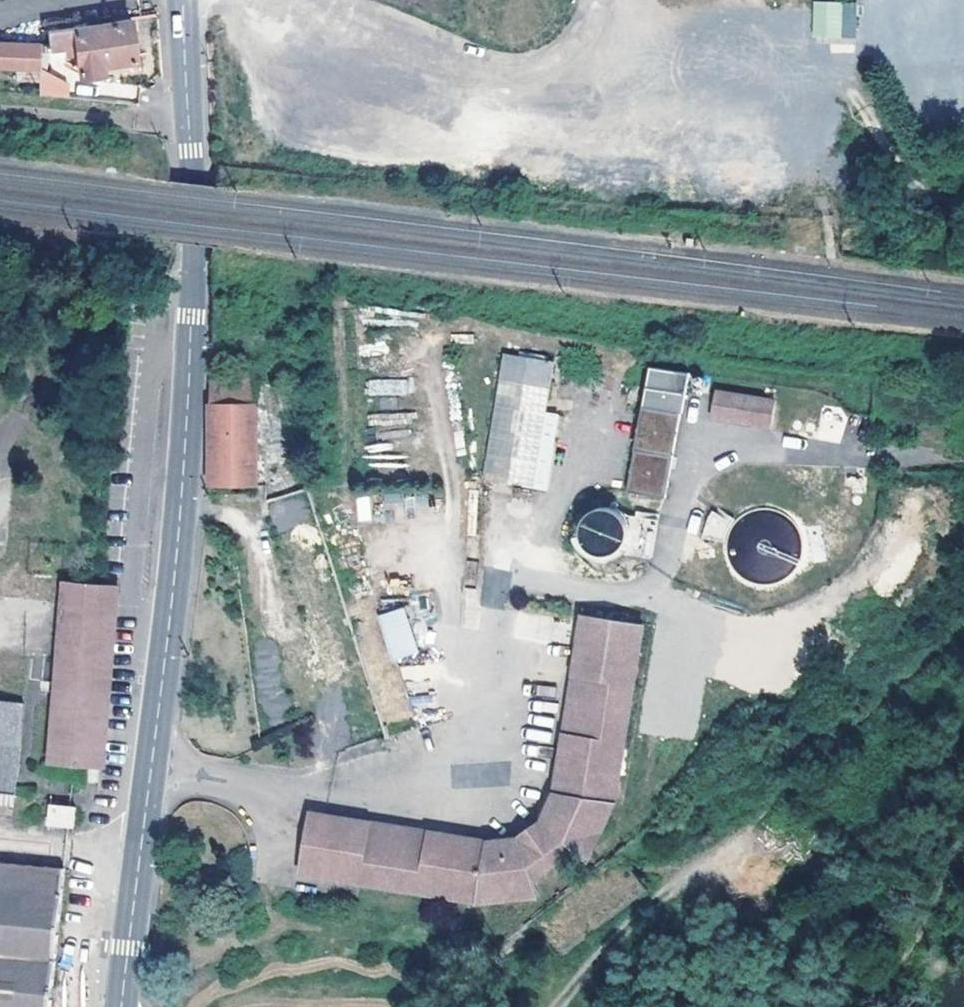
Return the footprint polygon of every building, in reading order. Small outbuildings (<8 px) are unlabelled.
[(854,36),(855,2),(814,2),(814,35),(854,36)] [(46,32),(47,43),(71,39),(78,75),(99,73),(98,64),(133,57),(127,19),(46,32)] [(35,66),(35,53),(34,44),(0,42),(0,66),(35,66)] [(47,43),(34,44),(35,53),(48,51),(47,43)] [(35,66),(35,95),(61,97),(63,83),(35,66)] [(481,477),(530,485),(550,363),(499,355),(481,477)] [(684,372),(645,365),(637,406),(677,412),(684,372)] [(254,382),(209,382),(209,434),(209,488),(253,488),(253,474),(263,473),(262,462),(254,460),(254,382)] [(772,401),(713,390),(709,416),(767,426),(772,401)] [(668,454),(677,412),(637,406),(630,447),(668,454)] [(661,496),(668,454),(630,447),(623,489),(661,496)] [(306,490),(303,480),(261,495),(262,502),(306,490)] [(340,753),(385,740),(306,490),(262,502),(340,753)] [(609,562),(629,518),(590,500),(570,544),(609,562)] [(46,762),(70,764),(94,766),(105,657),(110,587),(89,585),(62,583),(50,719),(46,762)] [(391,662),(418,654),(404,606),(377,615),(391,662)] [(587,854),(606,812),(611,800),(640,623),(580,613),(558,753),(551,791),(539,817),(515,835),(490,839),(307,811),(296,872),(474,901),(536,894),(530,876),(571,846),(585,858),(587,854)] [(19,703),(0,701),(0,812),(9,813),(19,703)] [(46,824),(65,826),(70,826),(72,807),(67,807),(47,805),(46,824)] [(61,867),(0,861),(0,1006),(47,1006),(61,867)]
